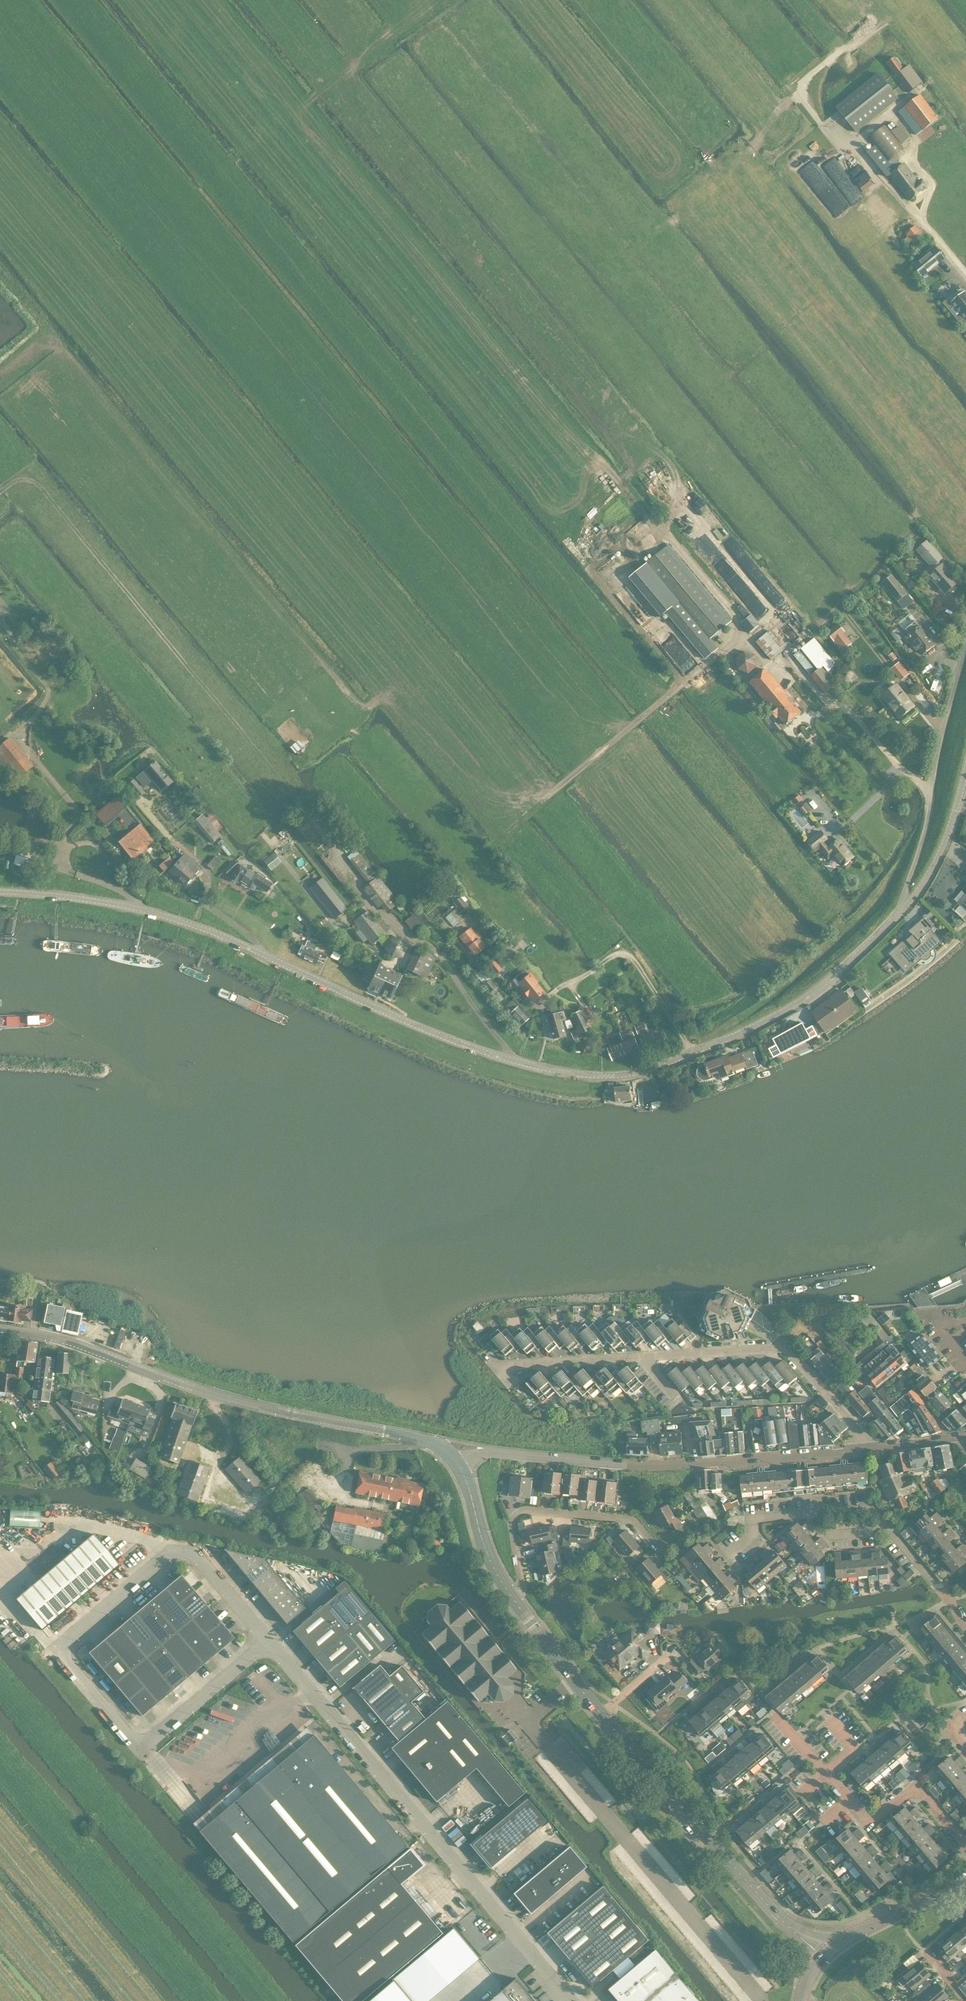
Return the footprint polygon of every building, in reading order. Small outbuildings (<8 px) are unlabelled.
[(836,107),(856,133),(898,99),(878,74),(836,107)] [(920,95),(899,111),(917,135),(938,119),(920,95)] [(891,130),(902,144),(909,138),(900,127),(891,130)] [(872,143),(888,162),(894,157),(905,149),(889,129),(872,143)] [(894,157),(888,162),(895,171),(901,166),(894,157)] [(910,201),(927,187),(922,180),(919,183),(904,164),(901,166),(895,171),(893,172),(890,175),(910,201)] [(908,236),(905,239),(908,243),(912,241),(917,247),(927,239),(916,226),(906,234),(908,236)] [(935,247),(913,265),(923,277),(944,259),(935,247)] [(965,320),(965,294),(965,292),(960,296),(957,293),(949,299),(958,311),(956,312),(963,320),(964,319),(965,320)] [(927,541),(917,550),(931,566),(925,571),(929,576),(930,577),(934,582),(945,594),(949,591),(951,593),(957,588),(955,586),(959,582),(953,576),(954,575),(955,574),(955,572),(955,571),(954,570),(953,569),(952,568),(951,568),(950,568),(948,568),(947,569),(943,564),(942,565),(939,562),(942,559),(927,541)] [(646,564),(629,578),(662,616),(666,612),(705,659),(718,648),(711,639),(731,621),(669,545),(646,564)] [(897,601),(901,598),(906,594),(892,576),(883,583),(897,601)] [(937,619),(945,628),(949,624),(942,615),(937,619)] [(923,654),(935,645),(916,621),(904,630),(908,635),(906,637),(912,645),(914,643),(923,654)] [(839,623),(827,632),(833,641),(845,632),(839,623)] [(895,630),(891,633),(897,642),(902,638),(898,634),(895,630)] [(756,642),(772,660),(782,651),(767,633),(756,642)] [(830,675),(823,667),(832,659),(814,638),(794,655),(801,664),(825,693),(834,686),(831,683),(830,675)] [(893,667),(903,679),(909,674),(900,662),(893,667)] [(750,682),(768,704),(767,706),(769,708),(769,709),(777,719),(779,717),(786,725),(801,713),(794,704),(789,697),(788,697),(766,670),(750,682)] [(907,700),(903,695),(904,694),(896,684),(885,693),(889,697),(885,700),(900,719),(915,707),(908,699),(907,700)] [(19,778),(33,766),(10,739),(0,747),(0,755),(19,778)] [(145,771),(137,778),(144,786),(152,780),(154,783),(159,789),(162,791),(172,782),(155,762),(152,759),(143,768),(145,771)] [(134,780),(128,785),(138,796),(143,792),(134,780)] [(119,844),(134,862),(157,843),(142,826),(143,825),(126,806),(118,797),(96,816),(103,825),(105,828),(118,817),(130,831),(117,842),(119,844)] [(194,822),(212,843),(220,837),(202,815),(194,822)] [(853,857),(839,840),(830,847),(826,843),(828,841),(821,832),(808,842),(816,851),(819,848),(828,859),(833,855),(842,866),(853,857)] [(398,904),(392,896),(369,868),(356,850),(347,857),(350,861),(351,861),(361,874),(369,884),(362,889),(378,908),(381,906),(386,913),(398,904)] [(177,863),(170,871),(185,885),(192,877),(199,869),(184,855),(177,863)] [(158,866),(163,872),(174,863),(170,857),(158,866)] [(207,866),(212,871),(220,862),(215,857),(207,866)] [(239,866),(231,879),(238,883),(239,882),(248,888),(251,883),(267,892),(271,885),(262,880),(264,878),(257,874),(255,876),(239,866)] [(309,888),(334,919),(347,909),(322,878),(309,888)] [(963,898),(958,894),(947,905),(964,921),(965,919),(965,895),(963,898)] [(476,913),(470,906),(469,907),(460,897),(453,903),(462,914),(466,910),(472,917),(476,913)] [(930,898),(926,903),(931,907),(935,902),(930,898)] [(375,916),(373,913),(371,914),(368,911),(354,922),(372,945),(386,933),(383,929),(387,926),(379,917),(375,920),(373,918),(375,916)] [(922,958),(923,959),(925,959),(927,959),(928,958),(929,957),(930,955),(929,953),(929,952),(940,941),(931,931),(935,927),(926,917),(910,932),(913,935),(908,940),(907,939),(890,954),(896,961),(898,959),(900,961),(903,958),(911,967),(922,958)] [(475,956),(485,948),(478,939),(480,938),(476,932),(474,934),(470,929),(459,937),(475,956)] [(390,939),(384,950),(391,958),(402,957),(407,947),(400,938),(390,939)] [(304,947),(300,956),(316,964),(320,955),(314,952),(317,947),(307,942),(304,947)] [(416,948),(406,970),(426,979),(436,957),(416,948)] [(497,957),(487,965),(495,975),(501,970),(502,969),(500,967),(503,964),(497,957)] [(379,994),(390,971),(378,965),(367,989),(379,994)] [(475,975),(490,993),(498,986),(491,978),(490,979),(482,970),(475,975)] [(390,971),(379,994),(391,1000),(402,977),(390,971)] [(518,983),(517,984),(521,989),(520,990),(528,999),(529,998),(532,1003),(545,993),(537,983),(538,982),(531,973),(528,975),(518,983)] [(846,991),(850,997),(855,994),(850,988),(846,991)] [(862,989),(856,993),(862,1003),(868,999),(862,989)] [(812,1013),(825,1033),(856,1010),(843,991),(812,1013)] [(528,1019),(517,1007),(517,1008),(512,1002),(505,1008),(513,1016),(510,1018),(515,1024),(517,1025),(519,1023),(521,1026),(528,1019)] [(572,1015),(581,1034),(589,1030),(579,1011),(572,1015)] [(655,1011),(649,1014),(649,1015),(656,1029),(662,1026),(663,1025),(656,1011),(655,1011)] [(565,1036),(560,1021),(564,1020),(562,1012),(546,1017),(547,1018),(546,1020),(547,1022),(548,1023),(551,1031),(550,1033),(551,1037),(553,1038),(553,1039),(565,1036)] [(0,1014),(0,1028),(46,1026),(53,1024),(55,1022),(56,1019),(54,1016),(50,1014),(47,1013),(0,1014)] [(635,1020),(631,1022),(633,1029),(637,1037),(638,1039),(642,1049),(664,1040),(662,1033),(660,1033),(659,1030),(649,1034),(646,1029),(647,1028),(643,1018),(643,1017),(635,1020)] [(637,1037),(631,1023),(633,1029),(621,1033),(624,1042),(608,1049),(612,1061),(621,1057),(640,1050),(635,1038),(637,1037)] [(776,1045),(763,1052),(765,1058),(767,1057),(769,1061),(781,1055),(811,1039),(818,1036),(817,1035),(812,1026),(806,1030),(802,1023),(773,1039),(773,1040),(776,1045)] [(575,1031),(570,1033),(573,1040),(574,1040),(576,1044),(580,1042),(578,1038),(575,1031)] [(697,1073),(697,1075),(698,1076),(698,1077),(699,1078),(700,1079),(701,1080),(702,1081),(704,1081),(705,1081),(707,1081),(708,1081),(714,1079),(713,1075),(719,1073),(721,1079),(722,1079),(723,1081),(729,1079),(728,1077),(735,1074),(734,1072),(746,1067),(747,1070),(758,1066),(752,1050),(729,1059),(728,1056),(702,1066),(701,1066),(700,1067),(699,1068),(698,1069),(698,1070),(697,1072),(697,1073)] [(614,1088),(616,1098),(616,1102),(632,1100),(630,1086),(614,1088)] [(723,1338),(729,1336),(730,1338),(731,1339),(732,1340),(733,1340),(734,1339),(735,1339),(735,1338),(736,1338),(736,1337),(736,1336),(735,1334),(737,1333),(739,1339),(745,1337),(744,1333),(745,1332),(746,1330),(749,1324),(756,1309),(752,1307),(749,1300),(726,1289),(708,1295),(697,1318),(700,1325),(697,1330),(718,1340),(720,1336),(723,1338)] [(47,1304),(44,1322),(43,1322),(55,1325),(56,1331),(61,1332),(66,1305),(63,1304),(62,1307),(47,1304)] [(20,1322),(20,1320),(30,1321),(31,1310),(21,1309),(21,1307),(10,1305),(9,1308),(0,1307),(0,1318),(8,1319),(8,1320),(17,1321),(17,1322),(20,1322)] [(66,1305),(61,1332),(77,1335),(81,1314),(69,1311),(70,1306),(66,1305)] [(822,1328),(848,1359),(862,1348),(853,1336),(857,1332),(859,1335),(866,1329),(879,1345),(882,1343),(890,1336),(869,1311),(847,1321),(854,1329),(851,1331),(850,1329),(848,1331),(836,1316),(822,1328)] [(674,1338),(680,1345),(688,1338),(691,1341),(696,1336),(680,1318),(675,1322),(672,1318),(664,1325),(664,1326),(674,1338)] [(651,1320),(642,1327),(653,1339),(652,1340),(658,1346),(666,1339),(669,1343),(674,1338),(664,1326),(664,1325),(659,1319),(654,1323),(651,1320)] [(629,1321),(621,1328),(620,1328),(631,1341),(630,1341),(636,1348),(644,1341),(647,1344),(652,1340),(653,1339),(642,1327),(637,1320),(632,1325),(629,1321)] [(598,1330),(609,1342),(614,1349),(622,1342),(625,1345),(630,1341),(631,1341),(620,1328),(621,1328),(615,1322),(610,1326),(607,1322),(599,1329),(598,1330)] [(577,1331),(587,1343),(587,1344),(593,1350),(601,1343),(604,1347),(609,1342),(598,1330),(599,1329),(593,1323),(588,1327),(585,1324),(577,1331)] [(564,1325),(555,1332),(566,1345),(565,1345),(571,1352),(579,1345),(582,1348),(587,1344),(587,1343),(577,1331),(572,1324),(567,1329),(564,1325)] [(542,1326),(534,1333),(533,1334),(544,1346),(549,1353),(557,1346),(560,1349),(565,1345),(566,1345),(555,1332),(550,1326),(545,1330),(542,1326)] [(512,1335),(522,1347),(522,1348),(527,1354),(536,1347),(538,1351),(544,1346),(533,1334),(534,1333),(528,1327),(523,1331),(520,1328),(512,1335)] [(517,1352),(522,1348),(522,1347),(512,1335),(507,1328),(501,1333),(498,1329),(490,1337),(495,1343),(494,1344),(494,1346),(496,1348),(497,1348),(499,1347),(506,1356),(514,1349),(517,1352)] [(126,1331),(120,1329),(114,1347),(119,1349),(126,1331)] [(890,1336),(882,1343),(885,1347),(891,1341),(895,1345),(898,1342),(892,1335),(890,1337),(890,1336)] [(923,1335),(909,1346),(928,1368),(941,1357),(923,1335)] [(20,1340),(17,1361),(14,1375),(22,1376),(24,1362),(34,1363),(37,1342),(20,1340)] [(811,1360),(818,1369),(829,1360),(818,1347),(808,1356),(811,1360)] [(891,1355),(901,1367),(908,1362),(895,1347),(888,1352),(891,1355)] [(876,1348),(870,1353),(872,1357),(878,1351),(876,1348)] [(880,1353),(895,1372),(901,1367),(891,1355),(889,1357),(883,1351),(880,1353)] [(58,1353),(57,1373),(68,1374),(69,1354),(58,1353)] [(870,1353),(863,1358),(866,1362),(872,1357),(870,1353)] [(879,1365),(890,1377),(895,1372),(880,1353),(874,1359),(879,1365)] [(38,1356),(37,1367),(53,1369),(54,1358),(38,1356)] [(859,1369),(860,1367),(866,1362),(863,1358),(855,1365),(859,1369)] [(775,1368),(784,1378),(783,1379),(786,1382),(788,1385),(797,1377),(784,1360),(775,1367),(775,1368)] [(826,1378),(829,1381),(840,1372),(829,1360),(818,1369),(826,1378)] [(761,1368),(770,1379),(778,1389),(786,1382),(783,1379),(784,1378),(775,1368),(775,1367),(770,1361),(762,1368),(761,1368)] [(868,1363),(884,1382),(890,1377),(879,1365),(877,1367),(871,1361),(868,1363)] [(757,1380),(762,1386),(770,1379),(761,1368),(762,1368),(757,1362),(749,1369),(748,1369),(757,1380)] [(744,1363),(735,1370),(744,1381),(743,1381),(748,1387),(757,1380),(748,1369),(749,1369),(744,1363)] [(867,1375),(878,1387),(884,1382),(868,1363),(865,1366),(870,1373),(867,1375)] [(919,1383),(918,1385),(926,1395),(936,1386),(915,1363),(910,1367),(914,1372),(913,1373),(918,1379),(917,1380),(919,1383)] [(708,1372),(717,1382),(717,1383),(722,1389),(730,1382),(731,1382),(722,1371),(722,1370),(717,1364),(709,1371),(708,1372)] [(730,1364),(722,1370),(722,1371),(731,1382),(730,1382),(735,1388),(743,1381),(744,1381),(735,1370),(730,1364)] [(704,1383),(704,1384),(709,1390),(717,1383),(717,1382),(708,1372),(709,1371),(704,1365),(695,1372),(704,1383)] [(611,1375),(621,1387),(626,1393),(631,1389),(635,1393),(643,1385),(627,1366),(619,1373),(616,1370),(611,1374),(611,1375)] [(691,1384),(690,1384),(695,1390),(704,1384),(704,1383),(695,1372),(690,1366),(682,1373),(691,1384)] [(37,1367),(35,1377),(51,1380),(53,1369),(37,1367)] [(668,1374),(679,1388),(682,1391),(690,1384),(691,1384),(682,1373),(677,1367),(668,1374)] [(589,1376),(600,1388),(599,1388),(605,1395),(610,1390),(613,1394),(621,1387),(611,1375),(611,1374),(606,1368),(597,1374),(595,1371),(589,1376)] [(578,1390),(583,1396),(588,1392),(591,1395),(599,1388),(600,1388),(589,1376),(584,1369),(576,1376),(573,1373),(568,1377),(567,1377),(578,1390)] [(551,1374),(546,1378),(546,1379),(556,1391),(561,1397),(566,1393),(569,1397),(578,1390),(567,1377),(568,1377),(562,1370),(554,1377),(551,1374)] [(6,1391),(6,1396),(10,1397),(11,1392),(14,1375),(7,1374),(7,1373),(2,1372),(2,1374),(0,1374),(0,1391),(6,1391)] [(546,1379),(546,1378),(540,1372),(532,1378),(529,1375),(524,1380),(532,1390),(530,1391),(530,1392),(532,1395),(534,1395),(535,1394),(539,1399),(544,1394),(548,1398),(556,1391),(546,1379)] [(35,1377),(34,1388),(50,1390),(51,1380),(35,1377)] [(838,1386),(859,1412),(863,1417),(866,1415),(871,1421),(875,1418),(874,1416),(876,1414),(847,1379),(838,1386)] [(956,1391),(965,1402),(965,1384),(965,1383),(956,1391)] [(861,1394),(876,1412),(884,1405),(869,1387),(861,1394)] [(50,1390),(34,1388),(32,1399),(49,1401),(50,1390)] [(899,1400),(890,1407),(898,1417),(906,1411),(909,1409),(908,1408),(914,1404),(927,1424),(932,1433),(933,1434),(942,1431),(938,1422),(923,1404),(925,1403),(913,1389),(906,1394),(899,1400)] [(96,1414),(100,1399),(88,1396),(89,1395),(83,1393),(73,1390),(71,1400),(74,1401),(72,1407),(96,1414)] [(930,1400),(941,1413),(947,1407),(951,1403),(940,1390),(930,1400)] [(829,1404),(822,1396),(814,1402),(825,1409),(829,1404)] [(889,1396),(884,1400),(888,1404),(888,1405),(893,1401),(889,1396)] [(112,1405),(108,1416),(130,1425),(137,1405),(122,1399),(119,1408),(112,1405)] [(55,1404),(60,1410),(65,1406),(60,1400),(55,1404)] [(28,1402),(24,1406),(30,1413),(34,1409),(28,1402)] [(173,1418),(168,1430),(187,1437),(191,1425),(192,1425),(197,1411),(175,1403),(171,1417),(173,1418)] [(947,1418),(946,1417),(942,1421),(950,1431),(957,1430),(965,1423),(965,1420),(951,1403),(947,1407),(951,1412),(953,1411),(954,1412),(947,1418)] [(910,1416),(920,1435),(932,1433),(927,1424),(914,1404),(908,1408),(909,1409),(913,1415),(910,1416)] [(137,1405),(130,1425),(150,1432),(154,1421),(147,1418),(150,1410),(137,1405)] [(876,1412),(895,1436),(904,1429),(884,1405),(876,1412)] [(65,1406),(60,1410),(65,1416),(70,1412),(65,1406)] [(70,1412),(65,1416),(70,1422),(74,1418),(70,1412)] [(830,1439),(835,1445),(835,1444),(832,1441),(834,1441),(839,1437),(840,1434),(841,1433),(848,1427),(842,1420),(840,1422),(834,1414),(819,1426),(818,1424),(817,1424),(830,1439)] [(873,1426),(874,1428),(877,1428),(886,1440),(894,1436),(876,1414),(874,1416),(875,1418),(871,1421),(873,1423),(872,1423),(873,1424),(873,1426)] [(74,1418),(70,1422),(75,1428),(79,1424),(74,1418)] [(650,1437),(651,1442),(660,1442),(661,1456),(683,1454),(681,1433),(660,1434),(659,1419),(641,1422),(643,1433),(647,1433),(648,1437),(650,1437)] [(774,1421),(778,1444),(789,1442),(785,1419),(774,1421)] [(701,1437),(702,1440),(701,1440),(702,1456),(715,1456),(713,1441),(712,1441),(712,1437),(715,1436),(713,1427),(711,1420),(690,1422),(695,1437),(701,1437)] [(763,1422),(766,1438),(767,1446),(778,1444),(774,1421),(763,1422)] [(791,1449),(800,1448),(798,1426),(798,1424),(788,1425),(791,1449)] [(798,1426),(800,1448),(835,1445),(830,1439),(817,1424),(798,1426)] [(715,1436),(712,1437),(712,1441),(713,1441),(715,1456),(726,1455),(724,1435),(724,1434),(724,1433),(719,1434),(717,1426),(713,1427),(715,1436)] [(187,1437),(168,1430),(159,1457),(178,1463),(187,1437)] [(734,1433),(736,1454),(745,1453),(743,1432),(734,1433)] [(734,1433),(724,1434),(724,1435),(726,1455),(736,1454),(734,1433)] [(627,1455),(647,1456),(648,1440),(637,1440),(637,1435),(628,1435),(627,1455)] [(954,1468),(950,1445),(934,1448),(938,1471),(954,1468)] [(934,1466),(931,1449),(919,1450),(919,1451),(911,1453),(913,1466),(915,1469),(927,1467),(929,1469),(932,1468),(933,1466),(934,1466)] [(907,1473),(911,1474),(907,1453),(895,1455),(900,1472),(906,1471),(907,1473)] [(246,1492),(260,1481),(239,1456),(225,1468),(246,1492)] [(130,1469),(145,1478),(151,1468),(135,1459),(130,1469)] [(302,1465),(307,1468),(310,1462),(305,1459),(302,1465)] [(209,1467),(189,1460),(177,1494),(197,1501),(203,1484),(207,1474),(209,1467)] [(904,1496),(918,1491),(916,1484),(913,1477),(903,1482),(894,1461),(880,1467),(885,1479),(881,1481),(890,1502),(896,1500),(899,1509),(902,1509),(906,1508),(907,1505),(904,1496)] [(51,1462),(44,1467),(53,1479),(60,1474),(51,1462)] [(805,1470),(808,1494),(816,1493),(816,1489),(868,1484),(866,1465),(805,1470)] [(701,1489),(711,1489),(710,1470),(700,1470),(701,1489)] [(710,1470),(711,1489),(712,1489),(712,1490),(722,1490),(721,1472),(711,1473),(711,1470),(710,1470)] [(741,1477),(743,1496),(795,1491),(795,1495),(804,1494),(802,1471),(741,1477)] [(360,1472),(355,1493),(418,1505),(422,1485),(404,1481),(405,1479),(397,1478),(397,1479),(360,1472)] [(543,1492),(561,1494),(563,1475),(545,1474),(543,1492)] [(563,1475),(561,1494),(579,1495),(580,1481),(581,1481),(581,1477),(563,1475)] [(530,1495),(531,1491),(532,1479),(512,1478),(510,1497),(517,1497),(518,1494),(530,1495)] [(938,1478),(931,1484),(938,1494),(940,1493),(943,1491),(945,1489),(951,1486),(946,1478),(938,1480),(938,1478)] [(579,1495),(579,1499),(596,1501),(598,1482),(581,1481),(580,1481),(579,1495)] [(598,1482),(596,1501),(615,1503),(617,1484),(598,1482)] [(309,1487),(300,1494),(313,1509),(315,1507),(318,1511),(324,1506),(309,1487)] [(693,1511),(703,1523),(709,1518),(687,1492),(679,1498),(690,1512),(693,1511)] [(706,1502),(701,1506),(708,1517),(709,1516),(712,1520),(714,1523),(718,1520),(716,1517),(717,1517),(706,1502)] [(335,1506),(330,1533),(341,1545),(380,1553),(384,1532),(387,1514),(353,1508),(353,1510),(335,1506)] [(669,1525),(673,1532),(683,1527),(678,1518),(675,1519),(668,1506),(655,1513),(663,1528),(669,1525)] [(10,1510),(10,1526),(39,1527),(40,1511),(10,1510)] [(927,1515),(911,1528),(917,1536),(920,1533),(921,1534),(940,1518),(937,1514),(930,1519),(927,1515)] [(940,1518),(921,1534),(927,1542),(940,1531),(936,1526),(943,1521),(940,1518)] [(799,1523),(786,1534),(792,1542),(812,1526),(809,1522),(802,1528),(799,1523)] [(529,1529),(533,1544),(551,1539),(552,1542),(559,1540),(556,1526),(549,1527),(549,1525),(529,1529)] [(812,1526),(792,1542),(799,1550),(811,1540),(808,1535),(815,1530),(812,1526)] [(563,1546),(570,1547),(570,1541),(590,1543),(591,1529),(571,1527),(571,1531),(564,1530),(563,1546)] [(940,1531),(927,1542),(934,1550),(953,1533),(950,1529),(943,1535),(940,1531)] [(627,1557),(639,1547),(626,1531),(620,1535),(616,1530),(606,1539),(610,1545),(614,1541),(627,1557)] [(953,1533),(934,1550),(941,1558),(953,1547),(950,1543),(956,1537),(953,1533)] [(93,1534),(16,1599),(42,1630),(120,1565),(93,1534)] [(811,1540),(799,1550),(805,1558),(825,1542),(822,1538),(815,1544),(811,1540)] [(825,1542),(805,1558),(812,1566),(825,1556),(821,1552),(828,1546),(825,1542)] [(684,1556),(691,1564),(710,1547),(707,1544),(702,1548),(699,1544),(684,1556)] [(541,1575),(545,1574),(547,1584),(557,1575),(556,1572),(558,1571),(553,1552),(556,1551),(555,1545),(541,1548),(542,1554),(535,1555),(537,1564),(538,1563),(541,1575)] [(941,1558),(947,1565),(965,1549),(965,1548),(963,1545),(957,1551),(953,1547),(941,1558)] [(710,1547),(691,1564),(697,1571),(711,1559),(708,1555),(712,1551),(710,1547)] [(947,1565),(954,1573),(965,1563),(965,1562),(963,1558),(965,1555),(965,1549),(947,1565)] [(265,1559),(224,1550),(286,1624),(305,1608),(265,1559)] [(763,1553),(779,1572),(787,1566),(775,1551),(771,1555),(767,1550),(763,1553)] [(865,1559),(866,1576),(876,1575),(874,1550),(871,1551),(872,1559),(865,1559)] [(874,1550),(876,1575),(889,1574),(887,1557),(882,1558),(881,1550),(874,1550)] [(853,1552),(855,1577),(866,1576),(865,1559),(861,1560),(861,1551),(853,1552)] [(844,1561),(845,1578),(855,1577),(853,1552),(851,1552),(851,1561),(844,1561)] [(760,1563),(772,1578),(779,1572),(763,1553),(760,1556),(764,1561),(760,1563)] [(837,1579),(845,1578),(844,1561),(841,1562),(840,1553),(835,1554),(836,1562),(837,1579)] [(648,1558),(637,1568),(650,1584),(662,1575),(666,1580),(671,1576),(663,1566),(659,1570),(648,1558)] [(711,1559),(697,1571),(703,1579),(722,1562),(719,1558),(715,1562),(711,1559)] [(722,1562),(703,1579),(710,1586),(724,1573),(721,1569),(725,1566),(722,1562)] [(748,1565),(764,1584),(772,1578),(760,1563),(756,1567),(752,1562),(748,1565)] [(757,1591),(764,1584),(748,1565),(745,1568),(749,1573),(745,1576),(757,1591)] [(911,1569),(903,1575),(907,1580),(915,1573),(911,1569)] [(724,1573),(710,1586),(715,1593),(735,1577),(732,1573),(727,1577),(724,1573)] [(165,1588),(179,1604),(182,1601),(195,1591),(181,1575),(165,1588)] [(735,1577),(715,1593),(722,1600),(736,1588),(733,1584),(738,1580),(735,1577)] [(339,1592),(292,1632),(314,1658),(369,1612),(343,1581),(335,1588),(339,1592)] [(150,1601),(177,1632),(192,1620),(179,1604),(165,1588),(150,1601)] [(179,1604),(192,1620),(203,1611),(208,1606),(195,1591),(182,1601),(179,1604)] [(135,1614),(161,1645),(177,1632),(150,1601),(135,1614)] [(505,1677),(515,1668),(459,1602),(449,1610),(445,1605),(436,1604),(427,1612),(427,1620),(431,1626),(421,1634),(477,1700),(480,1698),(484,1702),(489,1702),(493,1699),(494,1700),(503,1701),(512,1694),(512,1685),(505,1677)] [(192,1620),(205,1635),(216,1626),(221,1622),(208,1606),(203,1611),(192,1620)] [(369,1612),(314,1658),(334,1682),(337,1680),(342,1685),(394,1641),(369,1612)] [(119,1627),(146,1658),(161,1645),(135,1614),(119,1627)] [(920,1630),(926,1637),(928,1636),(932,1641),(930,1642),(936,1648),(937,1647),(950,1635),(946,1630),(949,1627),(946,1623),(943,1626),(936,1618),(939,1615),(939,1614),(920,1630)] [(177,1632),(203,1664),(219,1651),(205,1635),(192,1620),(177,1632)] [(205,1635),(219,1651),(234,1638),(221,1622),(216,1626),(205,1635)] [(104,1640),(118,1656),(131,1671),(146,1658),(119,1627),(104,1640)] [(161,1645),(188,1677),(203,1664),(177,1632),(161,1645)] [(626,1636),(605,1653),(620,1670),(639,1653),(643,1658),(650,1652),(634,1634),(628,1639),(626,1636)] [(950,1635),(937,1647),(941,1651),(939,1652),(945,1659),(946,1658),(960,1646),(956,1641),(959,1638),(955,1634),(952,1637),(950,1635)] [(896,1637),(879,1652),(889,1664),(893,1660),(895,1662),(908,1652),(909,1654),(910,1653),(896,1637)] [(708,1649),(698,1658),(708,1670),(726,1654),(725,1653),(728,1651),(718,1639),(715,1641),(713,1639),(706,1646),(708,1649)] [(89,1653),(102,1669),(118,1656),(104,1640),(89,1653)] [(146,1658),(173,1690),(188,1677),(161,1645),(146,1658)] [(946,1658),(950,1663),(949,1664),(954,1670),(955,1669),(965,1659),(965,1653),(965,1652),(965,1651),(965,1647),(964,1645),(961,1648),(960,1646),(946,1658)] [(868,1661),(879,1673),(883,1669),(885,1671),(891,1666),(889,1664),(879,1652),(868,1661)] [(102,1669),(115,1684),(127,1674),(131,1671),(118,1656),(102,1669)] [(819,1656),(802,1671),(812,1682),(816,1679),(818,1681),(831,1670),(819,1656)] [(131,1671),(144,1687),(158,1703),(173,1690),(146,1658),(131,1671)] [(692,1658),(687,1663),(688,1664),(697,1675),(702,1670),(693,1660),(692,1658)] [(955,1669),(959,1674),(958,1675),(964,1681),(965,1680),(965,1679),(965,1659),(955,1669)] [(857,1670),(868,1682),(872,1678),(874,1680),(880,1675),(879,1673),(868,1661),(857,1670)] [(379,1665),(355,1686),(359,1691),(357,1692),(380,1720),(407,1697),(411,1702),(424,1691),(401,1665),(389,1676),(379,1665)] [(846,1680),(858,1694),(859,1693),(857,1691),(861,1687),(863,1689),(870,1684),(868,1682),(857,1670),(846,1680)] [(115,1684),(128,1700),(141,1690),(144,1687),(131,1671),(127,1674),(115,1684)] [(791,1680),(801,1692),(805,1688),(807,1690),(813,1685),(812,1682),(802,1671),(791,1680)] [(677,1689),(678,1690),(687,1682),(679,1673),(670,1680),(667,1677),(649,1693),(659,1705),(677,1689)] [(726,1679),(725,1680),(726,1681),(746,1705),(754,1698),(751,1694),(739,1680),(735,1684),(730,1678),(729,1677),(726,1679)] [(723,1682),(721,1683),(722,1684),(727,1690),(723,1694),(735,1708),(738,1712),(746,1705),(726,1681),(725,1680),(723,1682)] [(780,1689),(790,1700),(794,1697),(796,1699),(802,1694),(801,1692),(791,1680),(780,1689)] [(142,1716),(158,1703),(144,1687),(141,1690),(128,1700),(142,1716)] [(769,1699),(779,1711),(780,1712),(781,1712),(779,1710),(784,1706),(786,1708),(792,1703),(790,1700),(780,1689),(769,1699)] [(712,1691),(709,1694),(709,1695),(726,1715),(735,1708),(723,1694),(719,1697),(714,1691),(713,1690),(712,1691)] [(709,1694),(705,1697),(705,1698),(710,1704),(706,1708),(721,1726),(722,1725),(719,1721),(726,1715),(709,1695),(709,1694)] [(407,1697),(380,1720),(389,1730),(416,1708),(411,1702),(407,1697)] [(398,1741),(391,1748),(436,1802),(436,1801),(475,1768),(508,1807),(523,1793),(446,1701),(425,1719),(398,1741)] [(697,1704),(692,1708),(693,1709),(710,1729),(713,1732),(721,1726),(706,1708),(702,1711),(697,1705),(697,1704)] [(763,1707),(756,1714),(760,1718),(768,1712),(763,1707)] [(416,1708),(389,1730),(398,1741),(425,1719),(416,1708)] [(692,1708),(688,1711),(689,1712),(694,1718),(689,1722),(701,1736),(710,1729),(693,1709),(692,1708)] [(510,1729),(504,1734),(511,1742),(517,1737),(510,1729)] [(891,1729),(887,1732),(888,1733),(905,1753),(914,1746),(902,1732),(897,1736),(892,1730),(891,1729)] [(887,1732),(883,1735),(884,1736),(890,1742),(885,1746),(897,1760),(905,1753),(888,1733),(887,1732)] [(749,1736),(766,1757),(775,1749),(763,1735),(758,1739),(752,1733),(749,1736)] [(237,1799),(199,1831),(293,1942),(331,1910),(369,1878),(407,1846),(314,1735),(275,1767),(237,1799)] [(746,1749),(758,1763),(766,1757),(749,1736),(745,1739),(751,1746),(746,1749)] [(875,1743),(871,1746),(872,1747),(889,1767),(897,1760),(885,1746),(881,1750),(875,1743)] [(871,1746),(867,1749),(868,1750),(873,1756),(869,1760),(881,1774),(889,1767),(872,1747),(871,1746)] [(732,1750),(750,1770),(758,1763),(746,1749),(741,1753),(736,1747),(732,1750)] [(729,1763),(741,1777),(750,1770),(732,1750),(729,1753),(734,1759),(729,1763)] [(858,1756),(854,1760),(855,1760),(872,1781),(881,1774),(869,1760),(864,1764),(858,1756)] [(950,1758),(936,1770),(943,1778),(963,1761),(964,1760),(961,1757),(960,1757),(954,1763),(950,1758)] [(854,1760),(851,1763),(851,1764),(857,1770),(852,1774),(864,1788),(872,1781),(855,1760),(854,1760)] [(940,1781),(946,1789),(947,1789),(950,1786),(964,1774),(960,1770),(965,1765),(965,1763),(964,1760),(963,1761),(943,1778),(940,1781)] [(719,1761),(715,1764),(733,1785),(741,1777),(729,1763),(725,1767),(719,1761)] [(715,1780),(711,1783),(714,1791),(718,1796),(724,1791),(725,1791),(733,1785),(715,1764),(712,1767),(717,1774),(713,1777),(715,1780)] [(957,1795),(965,1787),(965,1777),(964,1774),(950,1786),(957,1795)] [(772,1790),(791,1811),(794,1815),(802,1808),(787,1789),(782,1794),(776,1787),(772,1790)] [(964,1803),(965,1801),(965,1787),(957,1795),(964,1803)] [(772,1790),(769,1793),(769,1794),(774,1800),(770,1804),(782,1818),(791,1811),(772,1790)] [(527,1798),(472,1844),(491,1867),(546,1821),(527,1798)] [(760,1801),(756,1804),(756,1805),(774,1825),(782,1818),(770,1804),(766,1807),(760,1801)] [(756,1804),(752,1807),(753,1808),(758,1814),(754,1818),(766,1832),(774,1825),(756,1805),(756,1804)] [(891,1820),(899,1829),(919,1811),(916,1807),(909,1812),(906,1808),(891,1820)] [(919,1811),(899,1829),(905,1837),(920,1825),(916,1821),(923,1815),(919,1811)] [(743,1815),(740,1818),(758,1839),(766,1832),(754,1818),(749,1821),(744,1815),(743,1815)] [(816,1816),(811,1820),(816,1825),(820,1822),(818,1819),(816,1816)] [(740,1818),(736,1821),(736,1822),(742,1828),(737,1832),(745,1842),(749,1847),(750,1846),(758,1839),(740,1818)] [(920,1825),(905,1837),(913,1845),(933,1827),(930,1824),(924,1829),(920,1825)] [(933,1827),(913,1845),(920,1853),(934,1841),(930,1837),(936,1831),(933,1827)] [(834,1842),(841,1850),(862,1832),(858,1829),(852,1834),(848,1829),(834,1842)] [(862,1832),(841,1850),(848,1859),(862,1846),(858,1842),(865,1836),(862,1832)] [(934,1841),(920,1853),(926,1862),(947,1844),(944,1840),(937,1846),(934,1841)] [(947,1844),(926,1862),(934,1870),(948,1858),(944,1853),(950,1848),(947,1844)] [(862,1846),(848,1859),(855,1867),(876,1849),(872,1845),(866,1851),(862,1846)] [(513,1893),(530,1914),(586,1867),(569,1846),(513,1893)] [(409,1848),(295,1945),(342,2000),(362,2000),(442,1933),(401,1884),(424,1865),(409,1848)] [(876,1849),(855,1867),(862,1875),(876,1863),(872,1858),(879,1853),(876,1849)] [(776,1862),(784,1871),(805,1853),(802,1850),(795,1855),(791,1850),(776,1862)] [(805,1853),(784,1871),(791,1879),(806,1867),(802,1862),(808,1857),(805,1853)] [(876,1863),(862,1875),(869,1883),(890,1865),(886,1862),(880,1867),(876,1863)] [(890,1865),(869,1883),(877,1892),(890,1879),(886,1875),(893,1869),(890,1865)] [(806,1867),(791,1879),(798,1887),(819,1870),(815,1866),(809,1871),(806,1867)] [(819,1870),(798,1887),(805,1895),(819,1883),(816,1879),(822,1874),(819,1870)] [(900,1880),(895,1884),(900,1891),(905,1886),(900,1880)] [(514,1882),(508,1887),(511,1891),(517,1886),(514,1882)] [(819,1883),(805,1895),(812,1904),(832,1886),(829,1883),(823,1888),(819,1883)] [(546,1933),(555,1943),(592,1987),(648,1940),(602,1886),(546,1933)] [(832,1886),(812,1904),(819,1912),(834,1900),(830,1895),(836,1890),(832,1886)] [(950,1938),(961,1951),(965,1947),(965,1938),(960,1930),(950,1938)] [(942,1948),(938,1951),(947,1962),(951,1959),(957,1954),(960,1957),(964,1954),(961,1951),(950,1938),(941,1947),(942,1948)] [(617,2000),(644,2000),(676,1974),(654,1949),(607,1989),(617,2000)] [(901,1977),(897,1980),(903,1987),(907,1983),(916,1994),(927,1984),(929,1983),(926,1978),(930,1975),(919,1962),(913,1955),(903,1963),(909,1970),(901,1977)] [(644,2000),(698,2000),(676,1974),(644,2000)] [(488,2000),(535,2000),(515,1978),(503,1988),(488,2000)] [(365,2000),(409,2000),(391,1980),(365,2000)] [(916,1994),(922,2000),(942,2000),(943,2000),(948,1996),(937,1984),(933,1987),(931,1989),(927,1984),(916,1994)]
